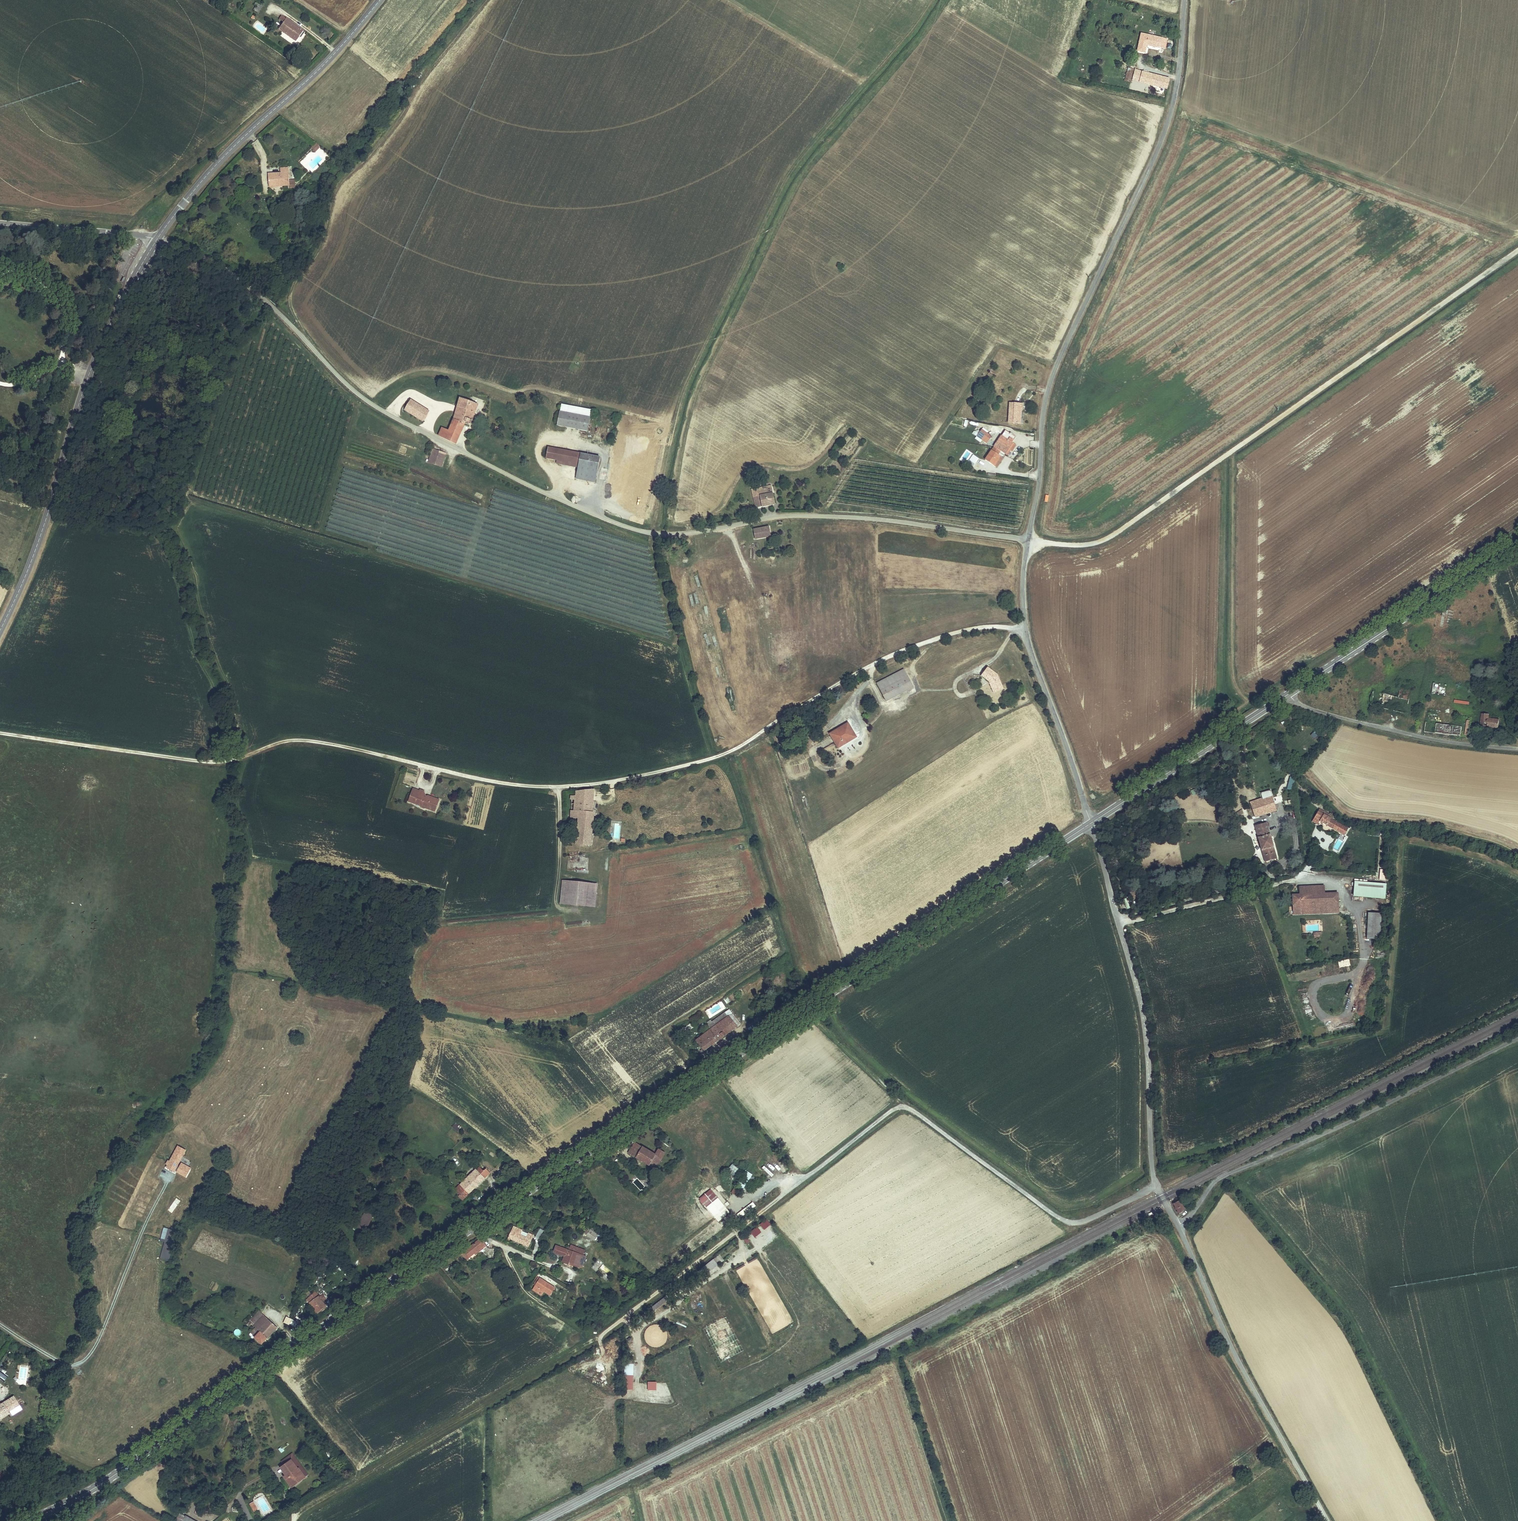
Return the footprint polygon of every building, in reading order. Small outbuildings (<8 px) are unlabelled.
[(258,14),(263,6),(257,3),(253,11),(258,14)] [(277,29),(294,42),(302,31),(284,19),(282,22),(277,29)] [(1165,50),(1167,40),(1142,35),(1140,46),(1138,46),(1137,49),(1139,50),(1138,52),(1146,53),(1147,46),(1165,50)] [(1132,83),(1132,80),(1135,70),(1125,68),(1123,77),(1127,78),(1126,81),(1132,83)] [(1135,69),(1135,70),(1132,80),(1140,82),(1143,71),(1135,69)] [(1143,71),(1140,82),(1166,89),(1169,78),(1143,71)] [(257,151),(260,162),(267,160),(264,149),(257,151)] [(322,150),(320,152),(326,158),(329,155),(322,150)] [(271,178),(272,188),(281,187),(281,189),(291,188),(293,188),(293,183),(291,170),(283,171),(284,176),(271,178)] [(459,400),(452,421),(463,425),(464,423),(469,425),(476,405),(459,400)] [(428,412),(411,401),(405,410),(422,421),(428,412)] [(590,418),(592,409),(562,403),(560,412),(590,418)] [(1022,410),(1023,404),(1010,404),(1009,422),(1019,423),(1020,410),(1022,410)] [(590,418),(560,412),(558,426),(587,431),(590,418)] [(456,443),(463,425),(452,421),(449,431),(442,428),(439,435),(439,436),(455,445),(456,443)] [(987,441),(993,435),(988,431),(983,427),(977,433),(987,441)] [(991,427),(988,431),(993,435),(998,435),(1000,433),(1003,435),(985,458),(995,466),(999,461),(997,459),(1000,455),(999,454),(996,452),(999,449),(1001,450),(1005,453),(1009,448),(1011,449),(1012,451),(1016,445),(1013,443),(1017,438),(1007,429),(991,427)] [(562,465),(579,468),(582,454),(548,448),(546,458),(563,461),(562,465)] [(440,453),(440,452),(432,450),(428,463),(441,467),(445,455),(440,453)] [(966,461),(971,453),(966,450),(962,458),(966,461)] [(974,465),(978,457),(971,453),(967,462),(974,465)] [(599,458),(582,454),(579,468),(576,479),(594,483),(599,458)] [(756,508),(763,507),(758,489),(766,487),(765,483),(751,486),(756,508)] [(766,487),(758,489),(763,507),(775,504),(773,494),(768,495),(766,487)] [(743,511),(745,519),(752,517),(751,511),(748,511),(747,510),(743,511)] [(756,537),(770,535),(770,527),(755,529),(756,537)] [(716,638),(708,639),(710,650),(718,649),(716,638)] [(1001,684),(997,673),(987,666),(981,675),(988,680),(989,679),(990,680),(994,688),(1001,684)] [(888,701),(915,686),(906,669),(879,684),(888,701)] [(993,692),(1003,687),(1001,684),(994,688),(990,680),(989,679),(988,680),(993,692)] [(1445,696),(1447,686),(1434,683),(1432,694),(1445,696)] [(1410,700),(1412,691),(1401,689),(1399,697),(1410,700)] [(1387,709),(1390,695),(1373,691),(1370,705),(1387,709)] [(1498,728),(1499,720),(1489,719),(1489,715),(1482,715),(1481,726),(1498,728)] [(852,724),(834,733),(839,744),(858,735),(852,724)] [(1461,736),(1462,727),(1439,724),(1438,733),(1461,736)] [(858,735),(839,744),(841,748),(860,738),(858,735)] [(1290,777),(1287,789),(1292,790),(1295,778),(1290,777)] [(440,799),(428,794),(426,796),(423,790),(419,789),(419,790),(413,788),(408,801),(420,806),(420,807),(424,809),(425,808),(435,812),(440,799)] [(592,811),(595,788),(577,791),(577,795),(573,795),(571,818),(578,818),(576,844),(591,846),(595,812),(592,811)] [(1255,820),(1261,819),(1259,813),(1266,811),(1267,817),(1276,814),(1272,801),(1251,807),(1255,820)] [(1259,813),(1261,819),(1267,817),(1266,811),(1259,813)] [(1323,817),(1321,822),(1339,832),(1340,830),(1346,833),(1348,831),(1323,817)] [(620,839),(620,821),(612,821),(612,839),(620,839)] [(1266,867),(1278,862),(1266,827),(1254,831),(1266,867)] [(1381,868),(1378,879),(1385,880),(1387,870),(1381,868)] [(1384,898),(1385,883),(1354,880),(1353,895),(1384,898)] [(596,908),(597,885),(563,882),(561,905),(596,908)] [(1303,889),(1303,897),(1296,898),(1298,917),(1343,913),(1341,894),(1328,895),(1328,887),(1303,889)] [(1384,939),(1385,913),(1373,913),(1372,938),(1384,939)] [(740,1024),(729,1010),(707,1026),(710,1031),(697,1041),(705,1051),(740,1024)] [(457,1131),(461,1127),(456,1122),(452,1127),(457,1131)] [(630,1153),(656,1170),(666,1154),(659,1149),(656,1155),(639,1144),(640,1142),(637,1140),(630,1153)] [(738,1174),(741,1170),(731,1164),(728,1168),(738,1174)] [(741,1186),(750,1172),(745,1168),(736,1182),(741,1186)] [(481,1175),(476,1170),(456,1190),(460,1194),(458,1195),(463,1200),(488,1175),(484,1172),(481,1175)] [(449,1191),(444,1197),(455,1209),(463,1200),(458,1195),(460,1194),(456,1190),(452,1194),(449,1191)] [(727,1209),(717,1196),(706,1205),(716,1217),(727,1209)] [(753,1202),(741,1210),(744,1214),(756,1207),(753,1202)] [(1179,1212),(1184,1209),(1180,1202),(1175,1204),(1179,1212)] [(365,1230),(376,1211),(367,1206),(357,1226),(365,1230)] [(759,1226),(765,1230),(770,1223),(765,1219),(759,1226)] [(164,1241),(159,1258),(169,1261),(177,1230),(163,1227),(160,1240),(164,1241)] [(755,1237),(760,1232),(756,1227),(751,1232),(755,1237)] [(511,1242),(512,1239),(527,1246),(530,1240),(521,1236),(523,1232),(514,1228),(508,1241),(511,1242)] [(593,1238),(596,1234),(588,1228),(585,1232),(593,1238)] [(466,1261),(473,1255),(485,1245),(481,1240),(462,1255),(466,1261)] [(487,1247),(485,1245),(473,1255),(475,1257),(487,1247)] [(570,1263),(581,1267),(584,1261),(585,1261),(587,1257),(584,1256),(586,1250),(572,1246),(570,1250),(568,1249),(567,1251),(556,1247),(554,1254),(565,1257),(563,1263),(569,1265),(570,1263)] [(720,1267),(718,1264),(724,1260),(719,1254),(702,1266),(709,1276),(720,1267)] [(603,1264),(598,1269),(608,1276),(612,1271),(603,1264)] [(556,1287),(540,1276),(533,1288),(543,1294),(545,1290),(551,1294),(554,1290),(556,1287)] [(361,1286),(355,1278),(348,1283),(353,1291),(361,1286)] [(317,1313),(326,1307),(320,1297),(310,1303),(317,1313)] [(654,1311),(667,1300),(664,1297),(651,1308),(654,1311)] [(254,1327),(260,1332),(269,1321),(263,1316),(254,1327)] [(294,1327),(297,1323),(292,1319),(289,1323),(294,1327)] [(263,1345),(278,1328),(269,1321),(260,1332),(255,1338),(263,1345)] [(648,1381),(647,1390),(656,1391),(656,1382),(648,1381)] [(15,1407),(9,1398),(0,1404),(0,1417),(4,1415),(3,1413),(15,1407)] [(15,1407),(3,1413),(4,1415),(5,1416),(16,1409),(15,1407)] [(289,1486),(298,1480),(299,1481),(305,1477),(299,1467),(297,1469),(290,1459),(281,1466),(287,1473),(283,1476),(289,1486)] [(255,1500),(262,1514),(271,1510),(263,1496),(255,1500)] [(252,1503),(249,1505),(254,1514),(258,1511),(252,1503)]
